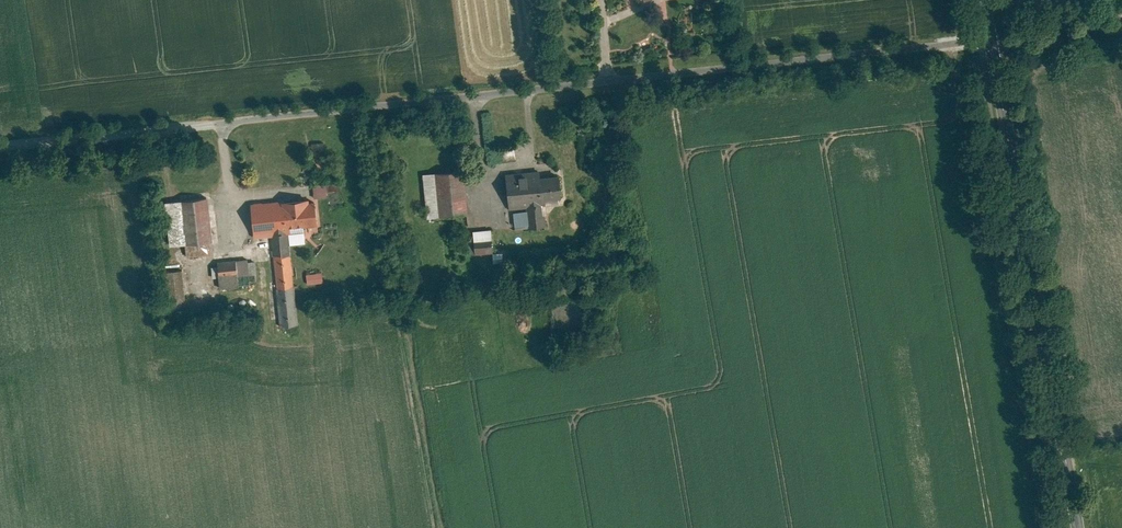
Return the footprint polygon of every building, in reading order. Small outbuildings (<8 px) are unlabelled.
[(516,160),(515,147),(500,148),(500,160),(516,160)] [(495,172),(498,206),(512,204),(514,228),(538,225),(536,201),(553,200),(550,167),(495,172)] [(422,172),(425,217),(467,215),(464,170),(422,172)] [(314,184),(315,196),(340,194),(339,182),(314,184)] [(167,241),(168,250),(184,248),(185,256),(212,252),(204,196),(162,202),(167,241)] [(270,235),(277,325),(299,324),(291,232),(319,230),(317,198),(247,203),(250,237),(270,235)] [(469,232),(471,255),(495,253),(493,230),(469,232)] [(207,261),(208,289),(228,288),(227,280),(247,279),(246,259),(207,261)] [(306,267),(308,283),(326,281),(324,265),(306,267)] [(152,267),(152,300),(172,300),(172,267),(152,267)]
